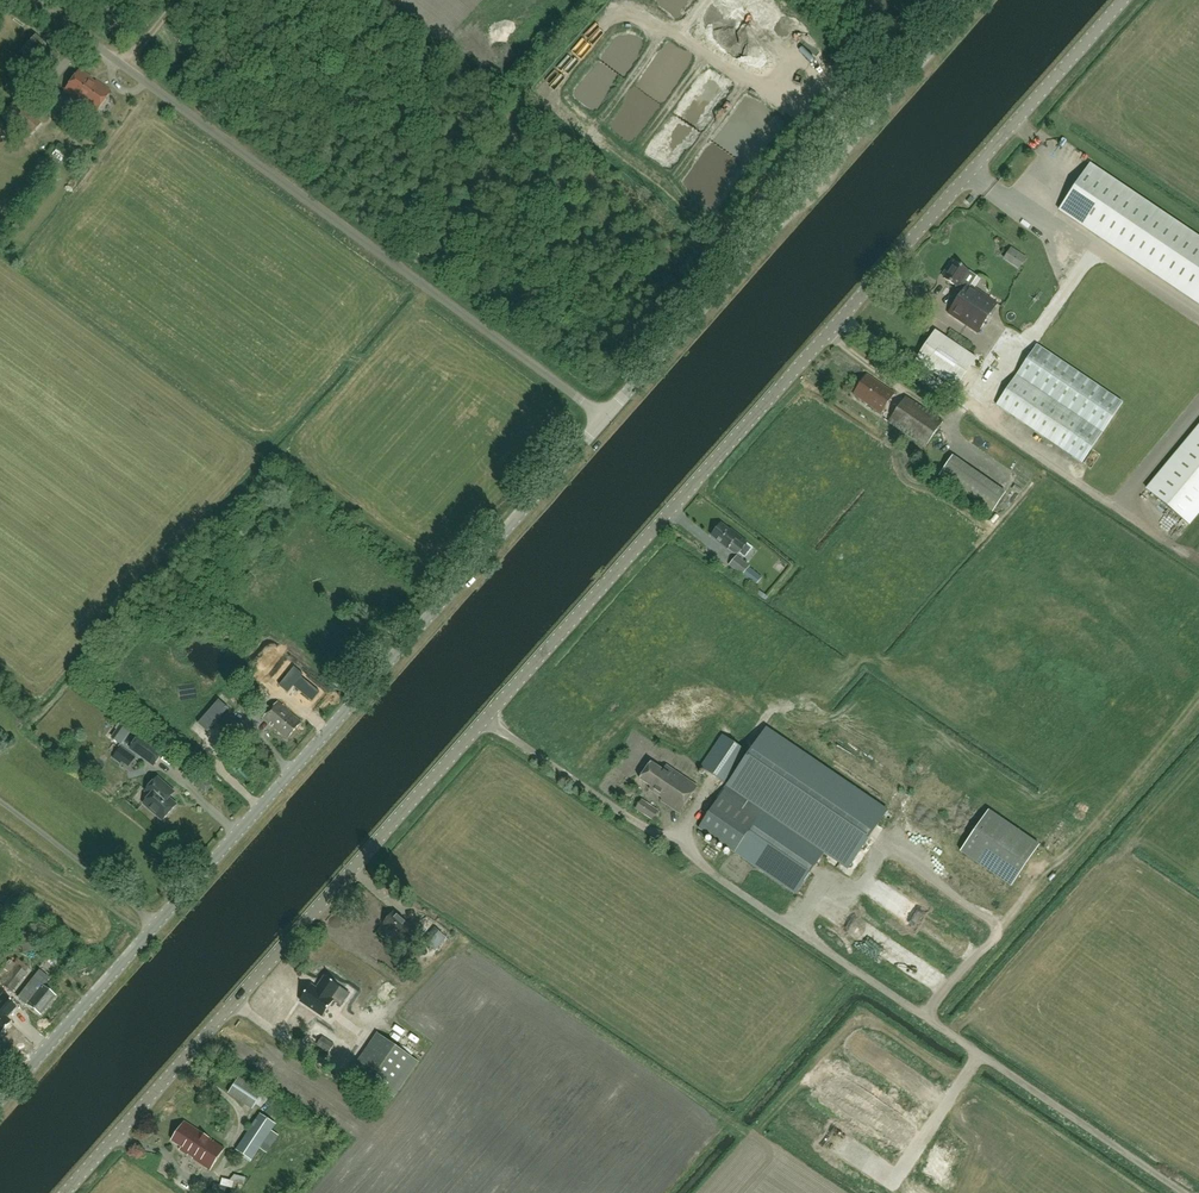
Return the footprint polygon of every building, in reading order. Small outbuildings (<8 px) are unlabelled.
[(95,114),(110,92),(79,69),(64,91),(76,100),(78,98),(83,102),(82,104),(95,114)] [(42,107),(40,116),(54,119),(56,109),(42,107)] [(58,148),(53,153),(61,161),(66,157),(58,148)] [(1091,164),(1060,210),(1198,304),(1198,237),(1091,164)] [(998,304),(970,285),(976,277),(954,262),(953,264),(950,263),(943,273),(945,275),(943,278),(956,286),(955,288),(962,293),(948,314),(978,334),(998,304)] [(976,358),(936,331),(916,361),(956,388),(976,358)] [(1123,403),(1037,345),(996,405),(1082,463),(1123,403)] [(881,413),(894,394),(867,375),(853,394),(881,413)] [(925,448),(943,422),(906,397),(888,423),(925,448)] [(1147,489),(1189,524),(1198,513),(1198,426),(1147,489)] [(953,456),(940,476),(993,512),(1006,493),(953,456)] [(739,553),(741,551),(747,543),(730,529),(729,530),(722,524),(712,536),(728,549),(734,554),(739,553)] [(749,568),(750,566),(737,556),(729,565),(742,576),(755,586),(762,578),(749,568)] [(278,681),(288,689),(299,675),(312,686),(318,679),(304,669),(305,667),(296,659),(278,681)] [(227,708),(217,700),(196,724),(207,732),(227,708)] [(288,739),(302,723),(278,702),(264,718),(288,739)] [(221,726),(241,742),(249,732),(229,716),(221,726)] [(795,894),(824,851),(848,868),(887,811),(766,728),(698,827),(795,894)] [(724,782),(746,750),(723,734),(701,767),(724,782)] [(140,736),(131,748),(154,765),(163,752),(140,736)] [(679,813),(698,786),(666,765),(663,770),(651,762),(640,779),(652,787),(650,790),(662,798),(661,801),(679,813)] [(169,798),(171,797),(174,792),(158,778),(145,791),(150,796),(144,804),(163,820),(176,805),(169,798)] [(653,820),(659,811),(642,799),(635,809),(653,820)] [(961,852),(1011,886),(1039,845),(989,811),(961,852)] [(413,938),(418,932),(409,924),(408,925),(394,912),(383,923),(398,937),(404,930),(413,938)] [(29,928),(19,930),(22,945),(33,942),(29,928)] [(445,938),(435,929),(424,941),(434,950),(445,938)] [(383,946),(374,956),(384,963),(392,953),(383,946)] [(12,993),(27,974),(16,965),(1,983),(12,993)] [(311,986),(300,1001),(323,1017),(334,1001),(332,1000),(340,987),(325,977),(319,986),(320,986),(317,990),(311,986)] [(42,1012),(58,995),(47,986),(32,1003),(42,1012)] [(10,1022),(4,1017),(8,1014),(15,1007),(3,995),(0,998),(0,1033),(10,1022)] [(394,1098),(419,1062),(378,1033),(353,1069),(394,1098)] [(330,1053),(335,1045),(323,1037),(318,1045),(330,1053)] [(229,1093),(253,1109),(263,1094),(239,1077),(229,1093)] [(237,1149),(252,1160),(260,1148),(266,1152),(274,1139),(269,1135),(276,1124),(261,1113),(237,1149)] [(211,1170),(225,1148),(185,1121),(172,1140),(182,1147),(180,1150),(211,1170)] [(232,1185),(233,1177),(222,1176),(221,1183),(232,1185)]
